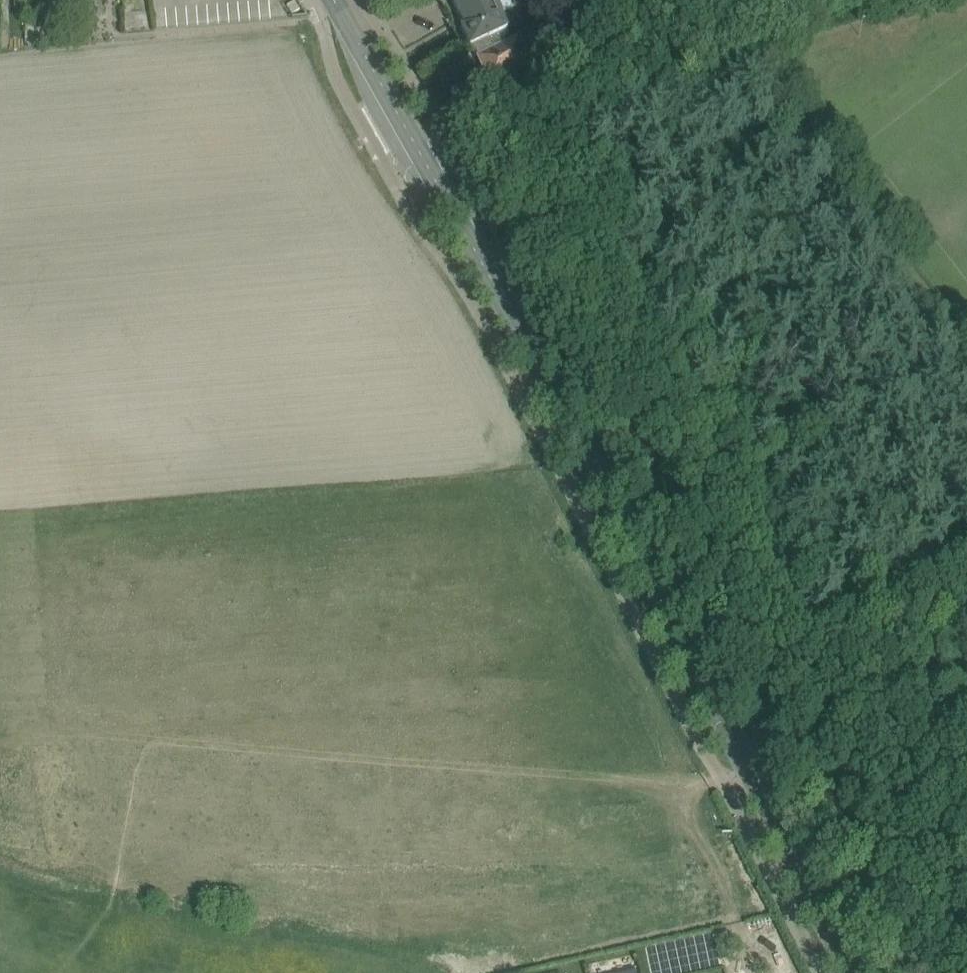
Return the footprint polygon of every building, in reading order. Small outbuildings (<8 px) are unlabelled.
[(511,0),(457,0),(453,2),(464,27),(460,29),(469,47),(473,45),(507,29),(500,15),(517,8),(516,4),(513,5),(511,0)] [(512,40),(507,29),(473,45),(479,56),(477,57),(490,84),(532,64),(519,36),(512,40)]
